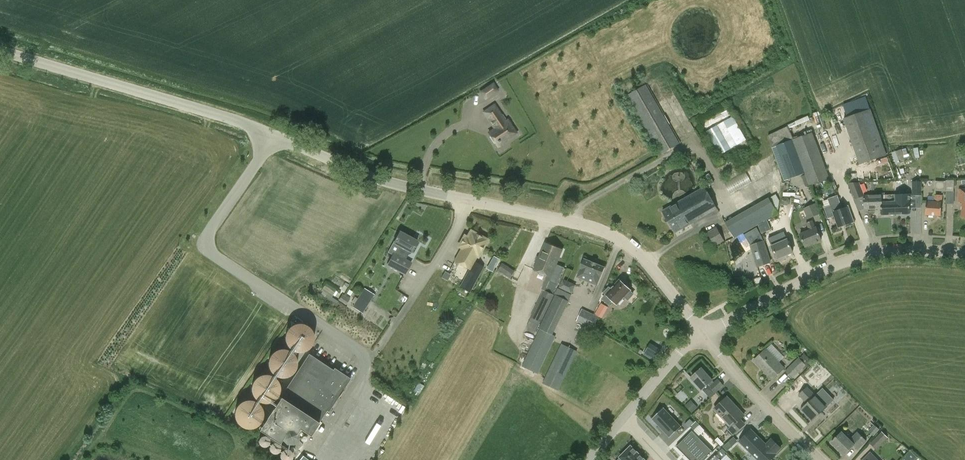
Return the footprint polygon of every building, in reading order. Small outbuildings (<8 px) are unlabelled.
[(493,84),(480,93),(485,99),(497,91),(493,84)] [(660,155),(680,144),(646,85),(627,96),(660,155)] [(495,105),(484,112),(494,129),(486,134),(496,149),(517,136),(508,121),(506,122),(495,105)] [(730,109),(704,121),(720,154),(746,142),(730,109)] [(871,109),(843,119),(860,165),(887,156),(871,109)] [(772,148),(776,147),(783,165),(780,167),(785,181),(805,174),(793,140),(788,127),(768,135),(772,148)] [(805,174),(805,175),(809,187),(830,179),(815,140),(812,133),(793,140),(805,174)] [(729,192),(751,183),(746,172),(724,181),(729,192)] [(714,183),(709,174),(705,176),(704,175),(699,178),(703,185),(706,184),(708,187),(712,185),(712,184),(714,183)] [(912,181),(912,195),(922,195),(922,181),(912,181)] [(934,191),(947,192),(947,181),(946,181),(946,182),(935,181),(934,191)] [(864,210),(881,210),(881,215),(896,215),(895,196),(882,196),(882,195),(864,195),(859,182),(848,183),(854,200),(863,197),(864,210)] [(704,187),(680,201),(662,212),(675,233),(717,209),(704,187)] [(909,195),(895,196),(896,215),(910,214),(910,201),(909,195)] [(848,207),(842,209),(838,196),(828,199),(830,206),(824,208),(827,219),(835,216),(839,228),(853,223),(848,207)] [(942,203),(926,202),(925,215),(941,216),(942,203)] [(820,214),(815,204),(803,208),(808,219),(820,214)] [(771,230),(767,220),(758,226),(761,234),(771,230)] [(821,241),(816,228),(813,220),(806,223),(809,231),(800,234),(806,247),(821,241)] [(716,248),(725,242),(716,227),(707,233),(716,248)] [(394,244),(400,248),(396,255),(394,253),(387,266),(405,276),(412,263),(406,260),(410,253),(411,254),(418,242),(400,232),(394,244)] [(484,267),(474,262),(477,257),(478,257),(487,240),(471,232),(467,238),(464,237),(459,247),(461,248),(454,262),(470,270),(463,284),(461,288),(470,293),(484,267)] [(793,253),(787,240),(784,232),(769,238),(772,246),(771,246),(777,260),(793,253)] [(750,246),(757,267),(771,263),(764,242),(750,246)] [(537,263),(534,270),(539,272),(538,275),(544,277),(546,278),(547,275),(547,276),(550,277),(549,281),(557,285),(564,268),(557,265),(563,250),(545,243),(539,257),(537,263)] [(584,260),(581,269),(577,278),(598,286),(605,268),(584,260)] [(502,262),(497,270),(511,278),(515,271),(502,262)] [(444,272),(441,278),(447,281),(450,275),(444,272)] [(576,285),(563,279),(559,288),(572,294),(576,285)] [(627,284),(624,284),(619,280),(611,289),(609,288),(604,293),(606,295),(601,299),(609,306),(613,301),(617,305),(625,297),(628,300),(633,295),(630,292),(631,291),(630,290),(630,286),(627,284)] [(558,288),(555,295),(538,329),(539,330),(522,367),(538,374),(555,338),(552,336),(569,301),(572,295),(558,288)] [(553,294),(543,290),(530,317),(531,318),(541,322),(541,323),(554,295),(553,294)] [(371,301),(361,295),(352,307),(362,314),(371,301)] [(594,314),(603,318),(608,306),(600,302),(594,314)] [(599,317),(582,309),(576,321),(593,329),(599,317)] [(286,334),(285,339),(286,344),(288,348),(291,351),(296,353),(300,353),(305,352),(309,350),(312,346),(314,342),(314,337),(312,332),(310,329),(306,326),(301,324),(296,325),(292,327),(288,330),(286,334)] [(577,351),(561,344),(542,384),(558,391),(577,351)] [(650,345),(643,355),(654,362),(661,352),(650,345)] [(295,358),(293,354),(289,351),(284,350),(279,350),(275,352),(271,356),(269,360),(268,365),(269,369),(271,373),(274,377),(279,379),(283,379),(288,378),(292,376),(295,372),(297,367),(297,363),(295,358)] [(784,369),(766,350),(754,361),(772,380),(784,369)] [(799,358),(785,371),(790,377),(786,381),(788,384),(806,365),(805,365),(811,359),(805,353),(799,358)] [(298,433),(303,427),(293,421),(299,412),(318,424),(326,412),(328,413),(350,379),(334,369),(332,370),(308,354),(259,429),(280,443),(281,440),(286,445),(291,445),(296,451),(302,445),(298,441),(298,433)] [(822,384),(829,377),(818,366),(811,372),(822,384)] [(714,382),(712,381),(701,369),(691,378),(702,390),(710,399),(715,394),(724,386),(718,379),(714,382)] [(278,384),(276,380),(272,377),(267,375),(262,376),(258,378),(254,381),(252,385),(251,390),(252,395),(254,399),(257,402),(262,404),(266,404),(271,403),(275,401),(278,397),(280,393),(280,388),(278,384)] [(812,421),(827,407),(831,403),(820,392),(816,396),(807,387),(798,395),(807,404),(801,410),(812,421)] [(714,409),(730,427),(727,429),(733,436),(746,424),(741,419),(745,416),(727,397),(714,409)] [(691,399),(685,405),(692,412),(698,407),(691,399)] [(262,409),(260,405),(256,402),(251,401),(246,401),(241,403),(238,406),(235,411),(234,416),(235,420),(237,425),(241,428),(245,430),(250,430),(255,429),(259,427),(262,423),(264,419),(264,414),(262,409)] [(390,403),(384,413),(395,420),(402,411),(390,403)] [(664,407),(652,418),(670,437),(682,426),(664,407)] [(690,419),(685,424),(688,428),(693,423),(690,419)] [(696,421),(690,426),(695,431),(701,426),(696,421)] [(873,437),(879,429),(874,424),(868,432),(873,437)] [(743,438),(739,442),(758,459),(771,459),(776,455),(775,454),(781,449),(772,439),(766,445),(751,430),(743,438)] [(676,447),(689,459),(705,459),(713,452),(692,431),(676,447)] [(888,438),(881,431),(870,443),(876,450),(888,438)] [(844,456),(853,446),(858,450),(867,441),(857,432),(849,440),(842,433),(831,443),(844,456)] [(631,446),(619,458),(621,459),(645,459),(631,446)]
